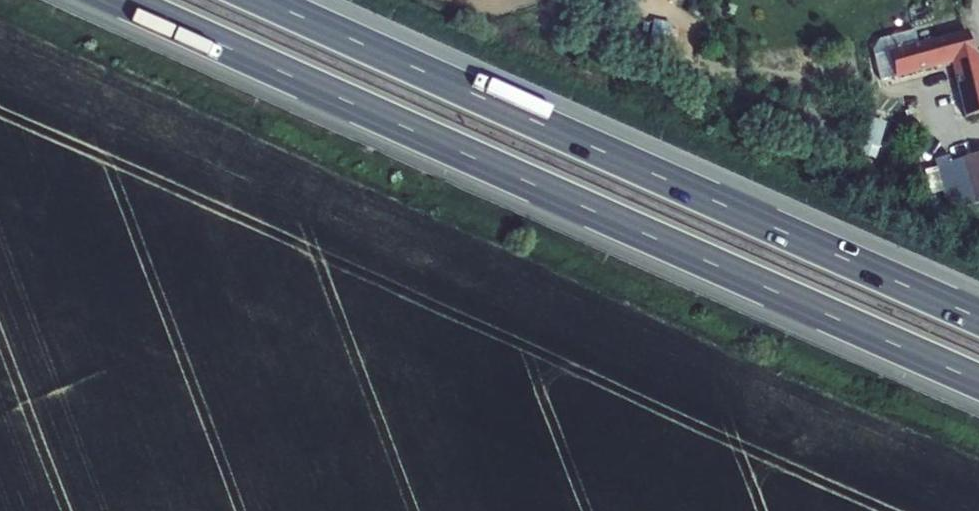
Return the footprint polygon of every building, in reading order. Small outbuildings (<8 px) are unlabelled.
[(874,54),(881,81),(935,66),(952,115),(978,108),(978,105),(963,57),(960,57),(953,33),(874,54)] [(939,163),(937,156),(923,161),(938,212),(972,201),(976,216),(978,215),(978,151),(939,163)]
